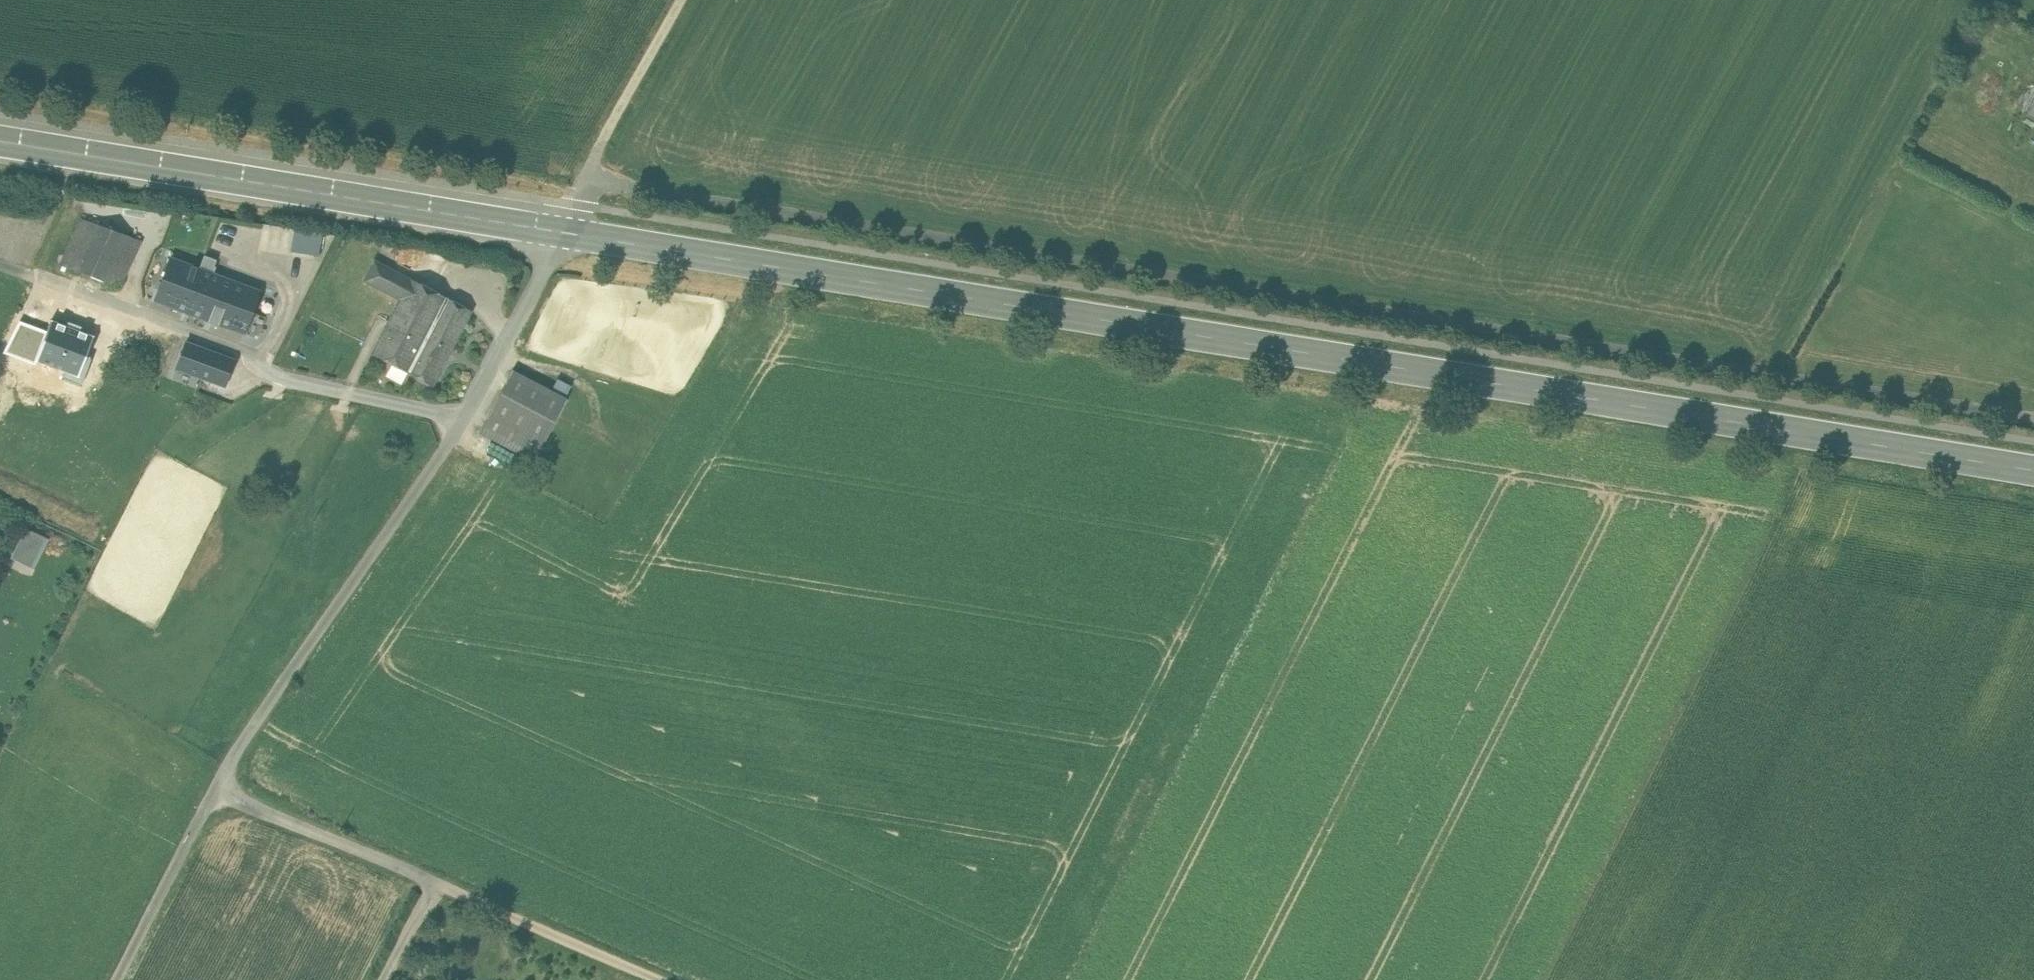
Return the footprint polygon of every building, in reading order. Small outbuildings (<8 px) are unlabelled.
[(2025,114),(2033,118),(2033,94),(2025,114)] [(140,241),(80,218),(60,264),(119,286),(140,241)] [(265,250),(320,252),(320,228),(266,227),(265,250)] [(223,278),(172,259),(157,300),(208,319),(223,278)] [(446,299),(375,261),(365,279),(401,299),(387,326),(422,344),(446,299)] [(259,291),(223,278),(208,319),(244,332),(259,291)] [(422,344),(408,371),(431,383),(443,361),(448,363),(450,359),(445,356),(469,311),(446,299),(422,344)] [(422,344),(387,326),(373,352),(408,371),(422,344)] [(234,359),(200,346),(187,341),(179,365),(226,382),(234,359)] [(567,399),(512,370),(488,415),(543,444),(567,399)] [(564,396),(569,385),(557,379),(552,390),(564,396)] [(543,444),(488,415),(480,431),(534,460),(543,444)] [(22,525),(9,556),(33,566),(46,535),(22,525)]
